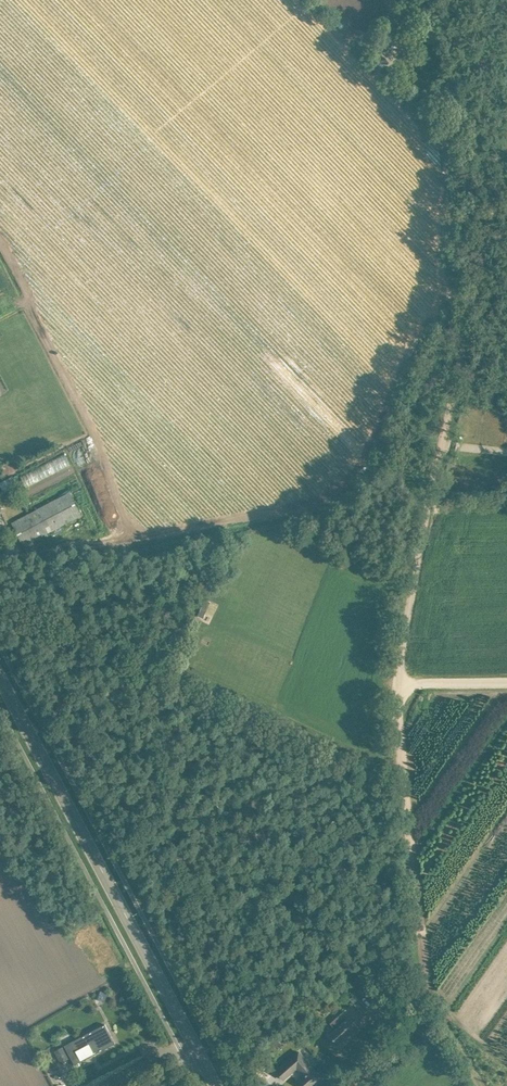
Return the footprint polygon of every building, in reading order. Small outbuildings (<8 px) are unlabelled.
[(376,44),(371,49),(386,64),(391,60),(376,44)] [(0,355),(0,374),(8,369),(0,355)] [(112,478),(104,473),(97,449),(91,445),(89,449),(78,452),(81,462),(84,463),(86,469),(94,467),(89,475),(93,492),(104,498),(105,502),(107,498),(105,491),(118,499),(112,478)] [(29,489),(74,467),(69,456),(23,478),(29,489)] [(0,483),(0,485),(4,493),(15,487),(10,477),(0,483)] [(82,516),(69,492),(11,524),(23,547),(82,516)] [(400,973),(395,977),(399,981),(404,976),(400,973)] [(101,991),(99,998),(105,1000),(107,993),(101,991)] [(355,994),(350,998),(364,1013),(369,1008),(355,994)] [(359,1028),(348,1016),(329,1035),(338,1044),(345,1037),(347,1039),(359,1028)] [(115,1043),(105,1024),(65,1045),(75,1065),(115,1043)] [(279,1035),(272,1040),(277,1045),(283,1040),(279,1035)] [(60,1062),(69,1058),(62,1046),(54,1050),(60,1062)] [(314,1069),(299,1051),(284,1064),(276,1071),(284,1079),(297,1068),(304,1076),(299,1081),(303,1085),(311,1085),(321,1077),(314,1069)]
